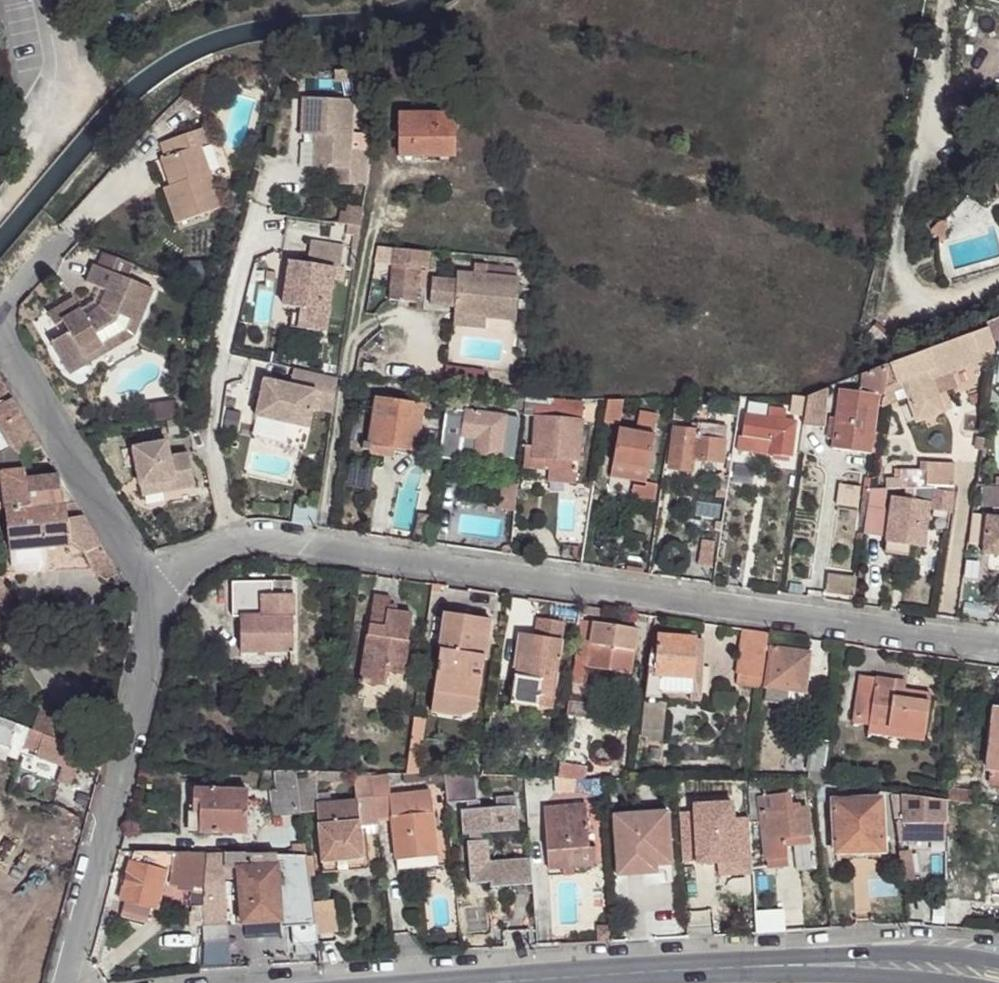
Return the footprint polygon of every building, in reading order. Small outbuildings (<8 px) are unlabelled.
[(314,168),(335,169),(335,185),(366,187),(369,153),(349,152),(352,101),(302,99),(300,135),(316,135),(314,168)] [(454,114),(401,114),(400,149),(425,149),(425,156),(454,157),(454,114)] [(171,186),(164,188),(177,223),(222,207),(200,146),(212,142),(206,127),(162,143),(167,157),(161,160),(171,186)] [(425,149),(400,149),(400,159),(425,159),(425,156),(425,149)] [(348,226),(360,227),(363,209),(350,207),(350,214),(348,226)] [(339,224),(348,226),(350,214),(341,212),(339,224)] [(946,240),(945,232),(948,229),(946,224),(943,222),(940,222),(932,231),(938,237),(941,243),(946,240)] [(357,247),(360,227),(348,226),(347,235),(354,236),(353,247),(357,247)] [(289,328),(326,333),(335,268),(341,269),(344,246),(311,242),(309,259),(300,258),(299,263),(290,262),(284,307),(299,309),(298,314),(291,314),(289,328)] [(357,247),(353,247),(349,269),(354,270),(357,247)] [(429,253),(395,250),(390,301),(417,303),(418,289),(425,289),(427,272),(420,271),(420,269),(427,270),(429,253)] [(102,253),(96,266),(128,280),(134,266),(102,253)] [(96,266),(93,265),(86,283),(106,292),(99,309),(85,317),(80,310),(76,313),(69,301),(47,314),(55,327),(63,323),(69,333),(51,344),(70,375),(89,363),(85,357),(103,346),(95,333),(114,322),(117,315),(132,321),(138,324),(152,290),(128,280),(96,266)] [(516,320),(519,279),(515,278),(516,268),(489,266),(488,276),(487,276),(488,266),(475,265),(475,275),(458,274),(457,283),(433,281),(431,306),(455,308),(454,316),(487,318),(516,320)] [(73,298),(69,301),(76,313),(80,310),(73,298)] [(487,318),(454,316),(453,327),(486,329),(487,318)] [(889,364),(885,391),(908,382),(913,396),(915,401),(909,404),(917,424),(944,414),(938,396),(932,381),(950,374),(982,362),(979,355),(995,349),(993,343),(998,341),(998,319),(987,324),(988,329),(890,366),(889,364)] [(85,357),(89,363),(133,337),(138,324),(132,321),(127,332),(85,357)] [(528,339),(520,339),(520,348),(528,348),(528,339)] [(889,364),(863,374),(862,393),(841,390),(837,419),(831,418),(828,440),(834,441),(833,448),(871,453),(877,405),(883,406),(885,391),(889,364)] [(333,413),(338,379),(295,369),(291,386),(265,381),(257,417),(308,428),(313,409),(333,413)] [(950,374),(932,381),(938,396),(956,389),(950,374)] [(7,512),(66,505),(59,476),(29,480),(25,455),(42,447),(0,378),(0,428),(11,448),(1,454),(3,473),(1,473),(7,512)] [(500,390),(501,384),(486,382),(485,388),(500,390)] [(908,382),(885,391),(883,406),(883,408),(913,396),(908,382)] [(826,389),(807,397),(805,417),(803,425),(823,427),(826,389)] [(805,417),(807,397),(794,397),(791,415),(805,417)] [(466,400),(449,398),(447,410),(464,412),(466,400)] [(524,411),(525,400),(507,398),(505,408),(524,411)] [(377,400),(370,443),(395,448),(416,451),(423,407),(377,400)] [(484,403),(466,400),(464,412),(447,410),(439,459),(459,461),(474,453),(514,459),(519,418),(483,414),(484,403)] [(620,425),(624,401),(608,401),(604,423),(620,425)] [(548,481),(576,482),(584,403),(559,402),(558,407),(525,405),(524,416),(536,417),(534,448),(526,447),(524,466),(549,468),(548,481)] [(769,419),(745,415),(742,437),(739,437),(737,451),(746,452),(748,439),(770,442),(769,455),(791,458),(796,423),(784,421),(785,411),(770,408),(769,419)] [(639,433),(619,429),(611,477),(646,483),(658,415),(642,413),(639,433)] [(692,431),(675,429),(670,468),(692,471),(694,459),(723,462),(727,428),(693,424),(692,431)] [(748,439),(746,452),(769,455),(770,442),(748,439)] [(171,491),(195,486),(189,454),(170,458),(167,442),(133,449),(141,487),(169,481),(171,491)] [(395,448),(370,443),(369,451),(369,454),(393,458),(395,448)] [(887,480),(887,490),(906,489),(953,488),(954,465),(922,463),(922,472),(895,472),(894,479),(887,480)] [(169,481),(141,487),(142,496),(171,491),(169,481)] [(657,485),(646,483),(645,488),(634,486),(632,497),(654,501),(657,485)] [(887,490),(870,490),(869,500),(863,534),(887,537),(886,541),(887,541),(910,544),(923,546),(929,507),(950,511),(953,488),(906,489),(906,500),(892,498),(890,515),(884,508),(887,490)] [(983,554),(998,556),(998,488),(982,489),(983,508),(991,508),(990,517),(987,517),(983,554)] [(869,500),(870,490),(864,489),(862,499),(869,500)] [(66,505),(7,512),(11,552),(47,549),(73,547),(84,554),(92,572),(106,582),(119,574),(76,504),(66,505)] [(416,532),(428,533),(430,522),(431,517),(419,515),(416,532)] [(427,541),(427,543),(434,544),(437,523),(430,522),(428,533),(427,541)] [(413,539),(427,541),(428,533),(416,532),(414,532),(413,539)] [(702,541),(698,566),(711,568),(715,543),(702,541)] [(910,544),(887,541),(886,551),(908,555),(910,544)] [(47,549),(13,552),(13,562),(21,568),(41,567),(48,560),(47,549)] [(987,569),(998,570),(998,561),(988,560),(987,569)] [(8,607),(9,577),(0,576),(0,607),(8,607)] [(841,595),(854,596),(856,579),(828,576),(826,591),(841,592),(841,595)] [(272,582),(232,582),(233,617),(240,617),(241,652),(294,651),(293,580),(272,581),(272,582)] [(390,597),(374,595),(362,683),(386,686),(388,672),(404,674),(412,614),(389,611),(390,597)] [(605,609),(582,606),(581,615),(604,618),(605,609)] [(434,693),(479,699),(490,620),(445,614),(434,693)] [(537,637),(563,641),(566,623),(539,619),(537,637)] [(576,656),(575,656),(571,683),(585,685),(588,668),(612,672),(630,675),(638,630),(584,622),(576,656)] [(761,688),(768,633),(743,629),(737,672),(739,672),(737,684),(761,688)] [(537,637),(521,634),(516,669),(517,669),(512,704),(552,710),(563,641),(537,637)] [(695,639),(654,635),(645,698),(661,698),(662,693),(692,694),(695,644),(695,639)] [(703,645),(695,644),(692,694),(692,701),(700,701),(703,645)] [(810,656),(771,650),(765,687),(767,688),(765,701),(786,704),(788,691),(804,693),(810,656)] [(627,694),(630,675),(612,672),(610,683),(606,682),(604,690),(627,694)] [(896,682),(861,677),(854,724),(869,726),(925,735),(931,695),(905,691),(895,690),(896,682)] [(906,683),(896,682),(895,690),(905,691),(906,683)] [(585,685),(571,683),(570,695),(588,698),(588,686),(585,685)] [(477,711),(479,699),(434,693),(431,713),(461,717),(477,711)] [(588,698),(570,695),(567,715),(591,718),(593,698),(588,698)] [(665,704),(644,702),(641,737),(661,739),(665,704)] [(69,715),(42,705),(33,730),(60,740),(69,715)] [(995,709),(988,770),(991,770),(990,778),(993,778),(992,785),(998,786),(998,709),(995,709)] [(0,718),(0,758),(5,760),(9,750),(20,753),(22,745),(29,729),(0,718)] [(414,719),(407,775),(418,775),(425,720),(414,719)] [(599,727),(568,720),(562,763),(586,766),(599,727)] [(925,735),(869,726),(868,734),(924,742),(925,735)] [(33,730),(29,729),(22,745),(38,752),(36,758),(63,767),(58,781),(71,785),(79,762),(100,770),(104,756),(84,749),(60,740),(33,730)] [(274,816),(300,814),(295,773),(277,772),(279,791),(272,791),(274,816)] [(347,779),(346,773),(295,773),(300,814),(317,813),(322,865),(369,861),(365,825),(378,824),(377,821),(374,793),(357,795),(358,802),(318,805),(316,783),(345,781),(347,779)] [(444,776),(426,775),(426,780),(427,785),(445,783),(444,776)] [(475,777),(444,776),(445,783),(447,804),(470,802),(470,811),(462,812),(464,836),(472,835),(473,842),(468,843),(471,885),(491,883),(491,888),(532,885),(530,860),(490,863),(488,841),(481,842),(480,835),(519,831),(516,797),(496,799),(497,809),(479,810),(475,777)] [(387,777),(372,778),(374,793),(377,821),(391,819),(395,860),(437,855),(430,792),(389,797),(387,777)] [(372,778),(355,779),(357,795),(374,793),(372,778)] [(600,780),(558,779),(555,779),(556,795),(585,795),(588,798),(601,797),(600,780)] [(693,783),(679,783),(681,805),(695,804),(693,783)] [(767,859),(787,857),(785,838),(809,835),(805,808),(800,809),(799,805),(791,806),(790,795),(766,798),(764,783),(748,784),(750,820),(762,818),(767,859)] [(195,833),(246,834),(247,790),(194,789),(194,811),(196,811),(195,833)] [(949,791),(948,802),(972,804),(973,793),(949,791)] [(892,795),(898,842),(931,842),(931,823),(947,823),(947,802),(892,795)] [(834,800),(835,853),(885,852),(883,799),(834,800)] [(714,816),(686,818),(688,843),(690,843),(691,858),(714,856),(713,841),(745,839),(747,839),(745,814),(740,814),(740,802),(713,804),(714,816)] [(544,810),(549,870),(565,869),(565,876),(574,875),(574,868),(597,866),(596,849),(590,849),(586,806),(544,810)] [(657,866),(672,865),(668,812),(613,815),(617,869),(657,866)] [(931,823),(931,842),(947,842),(947,823),(931,823)] [(810,844),(809,835),(785,838),(786,847),(810,844)] [(713,841),(713,851),(745,849),(745,839),(713,841)] [(290,856),(307,857),(305,845),(294,846),(292,852),(290,852),(290,856)] [(206,853),(134,852),(121,901),(124,902),(121,915),(147,922),(151,909),(155,910),(167,864),(172,864),(170,883),(178,884),(187,885),(191,890),(191,891),(191,911),(204,911),(206,853)] [(227,853),(206,853),(204,911),(203,926),(227,924),(224,869),(233,869),(235,904),(241,903),(242,923),(281,921),(281,927),(316,925),(307,857),(290,856),(227,853)] [(908,853),(899,854),(903,882),(912,881),(908,853)] [(787,857),(767,859),(768,868),(788,866),(787,857)] [(369,868),(369,861),(322,865),(322,874),(365,870),(367,869),(369,868)] [(657,866),(617,869),(617,876),(657,873),(657,866)] [(313,904),(317,934),(336,931),(332,901),(313,904)] [(598,942),(612,942),(611,925),(597,925),(598,942)]
